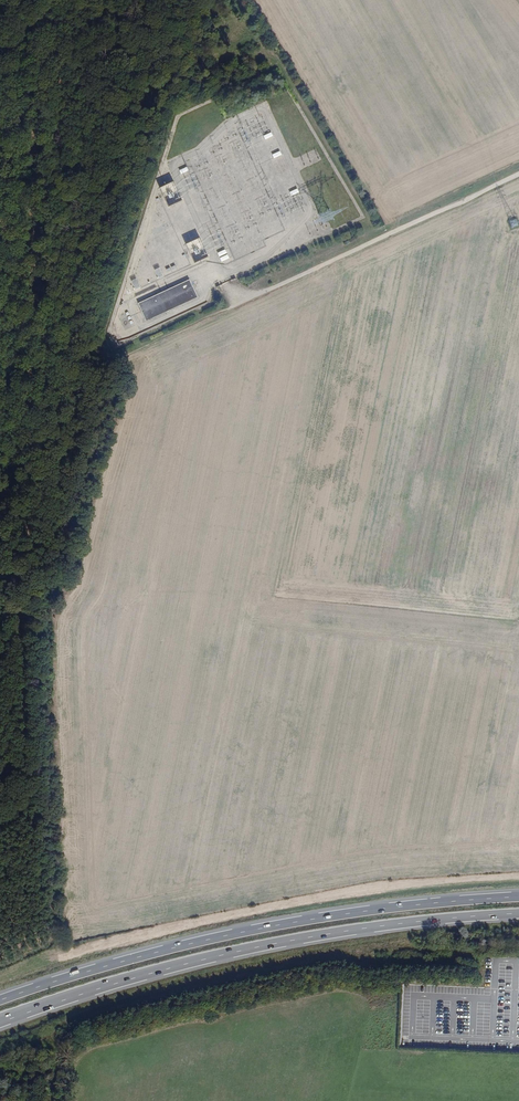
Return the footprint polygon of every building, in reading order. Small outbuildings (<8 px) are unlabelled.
[(174,197),(172,190),(176,189),(173,182),(161,186),(165,200),(174,197)] [(200,237),(186,244),(195,262),(208,256),(200,237)] [(168,273),(177,269),(175,265),(166,269),(168,273)] [(160,268),(155,270),(158,278),(164,276),(160,268)] [(135,289),(140,287),(136,278),(131,280),(135,289)] [(189,281),(138,304),(145,321),(197,297),(189,281)]
